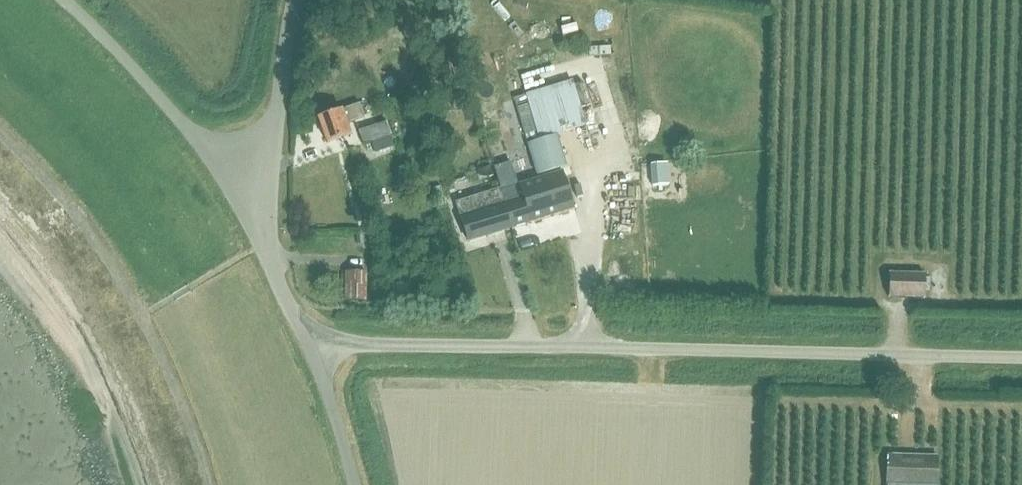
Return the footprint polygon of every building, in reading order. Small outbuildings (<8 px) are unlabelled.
[(583,43),(584,52),(604,52),(604,43),(583,43)] [(346,124),(364,118),(359,104),(341,111),(341,110),(318,119),(327,144),(350,135),(346,124)] [(363,145),(380,139),(376,125),(358,132),(363,145)] [(494,130),(483,133),(491,157),(501,153),(494,130)] [(527,145),(538,176),(567,165),(557,135),(527,145)] [(666,164),(649,165),(651,186),(668,185),(666,164)] [(489,167),(476,171),(478,177),(486,179),(492,177),(489,167)] [(562,172),(500,191),(507,214),(502,216),(506,230),(511,228),(574,209),(562,172)] [(440,186),(432,188),(435,202),(443,200),(440,186)] [(500,190),(456,204),(461,220),(468,241),(487,235),(487,236),(506,230),(502,216),(507,214),(500,191),(500,190)] [(545,236),(553,254),(563,250),(555,232),(545,236)] [(365,301),(366,273),(346,273),(345,301),(365,301)] [(889,274),(888,297),(924,298),(924,275),(889,274)] [(937,457),(888,455),(887,484),(936,484),(937,457)]
